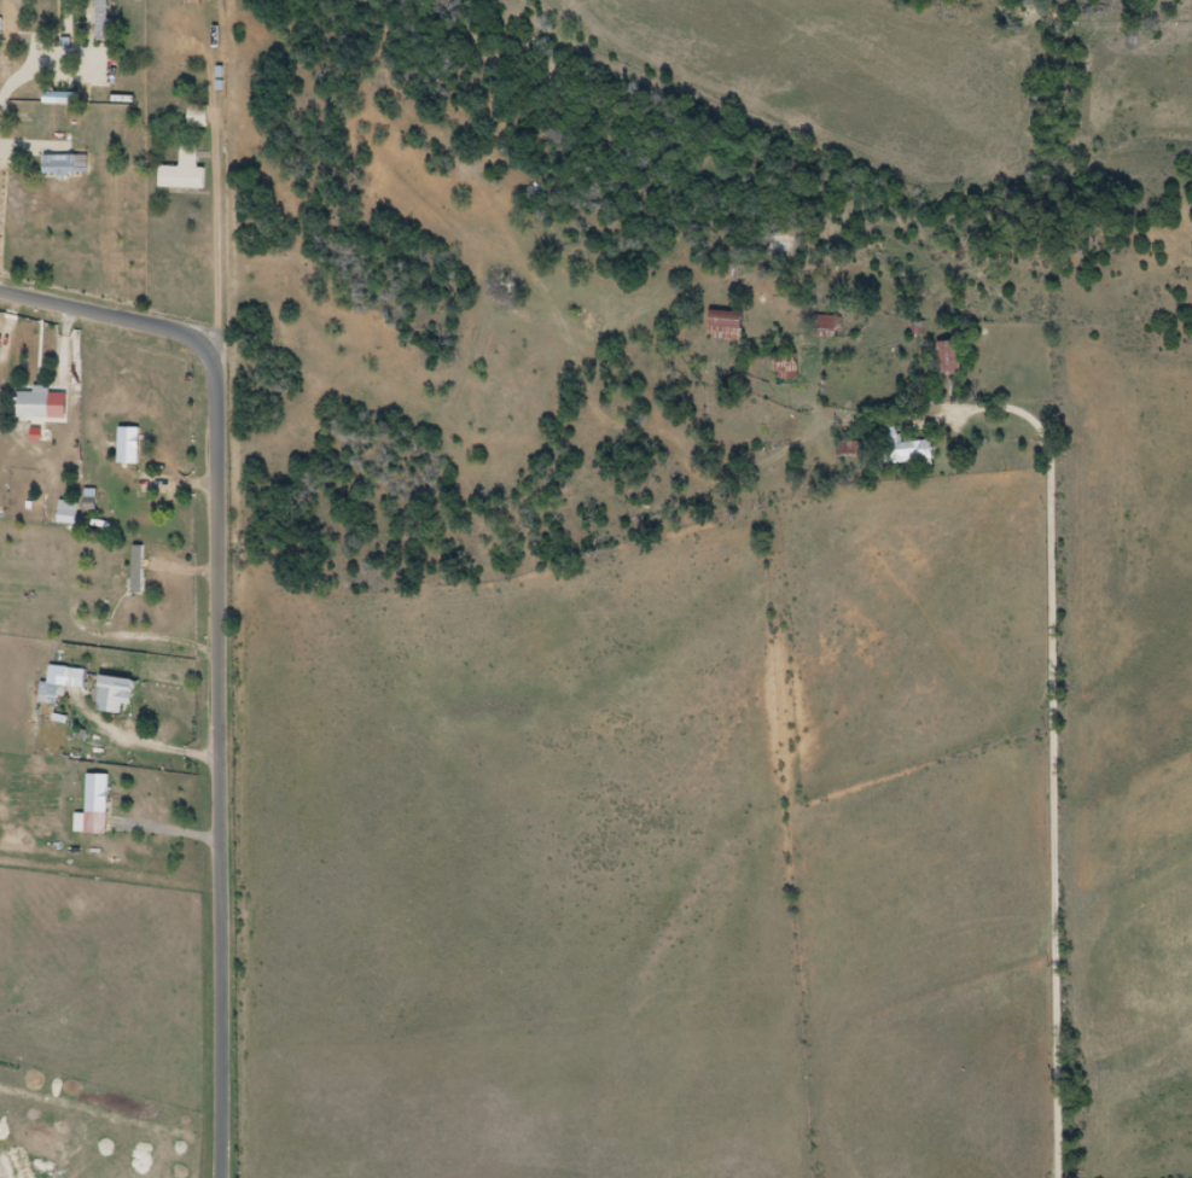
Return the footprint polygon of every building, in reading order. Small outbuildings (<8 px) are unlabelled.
[(100,40),(112,40),(112,0),(100,0),(100,40)] [(49,103),(81,103),(81,94),(49,94),(49,103)] [(211,128),(211,106),(193,106),(193,128),(211,128)] [(210,188),(210,167),(203,167),(203,146),(185,146),(185,167),(164,167),(163,188),(210,188)] [(91,155),(48,155),(48,175),(91,175),(91,155)] [(750,343),(757,316),(724,308),(717,334),(750,343)] [(845,315),(818,315),(818,332),(845,332),(845,315)] [(955,374),(952,339),(934,341),(937,375),(955,374)] [(36,392),(21,392),(21,418),(53,418),(53,386),(36,386),(36,392)] [(142,428),(119,428),(119,463),(142,463),(142,428)] [(881,465),(929,462),(927,441),(897,443),(896,428),(878,429),(881,465)] [(68,671),(53,671),(52,683),(43,683),(43,702),(62,703),(63,686),(68,686),(68,671)] [(140,693),(142,680),(108,675),(106,687),(101,686),(98,709),(125,713),(128,692),(140,693)] [(111,834),(111,774),(89,774),(89,834),(111,834)]
